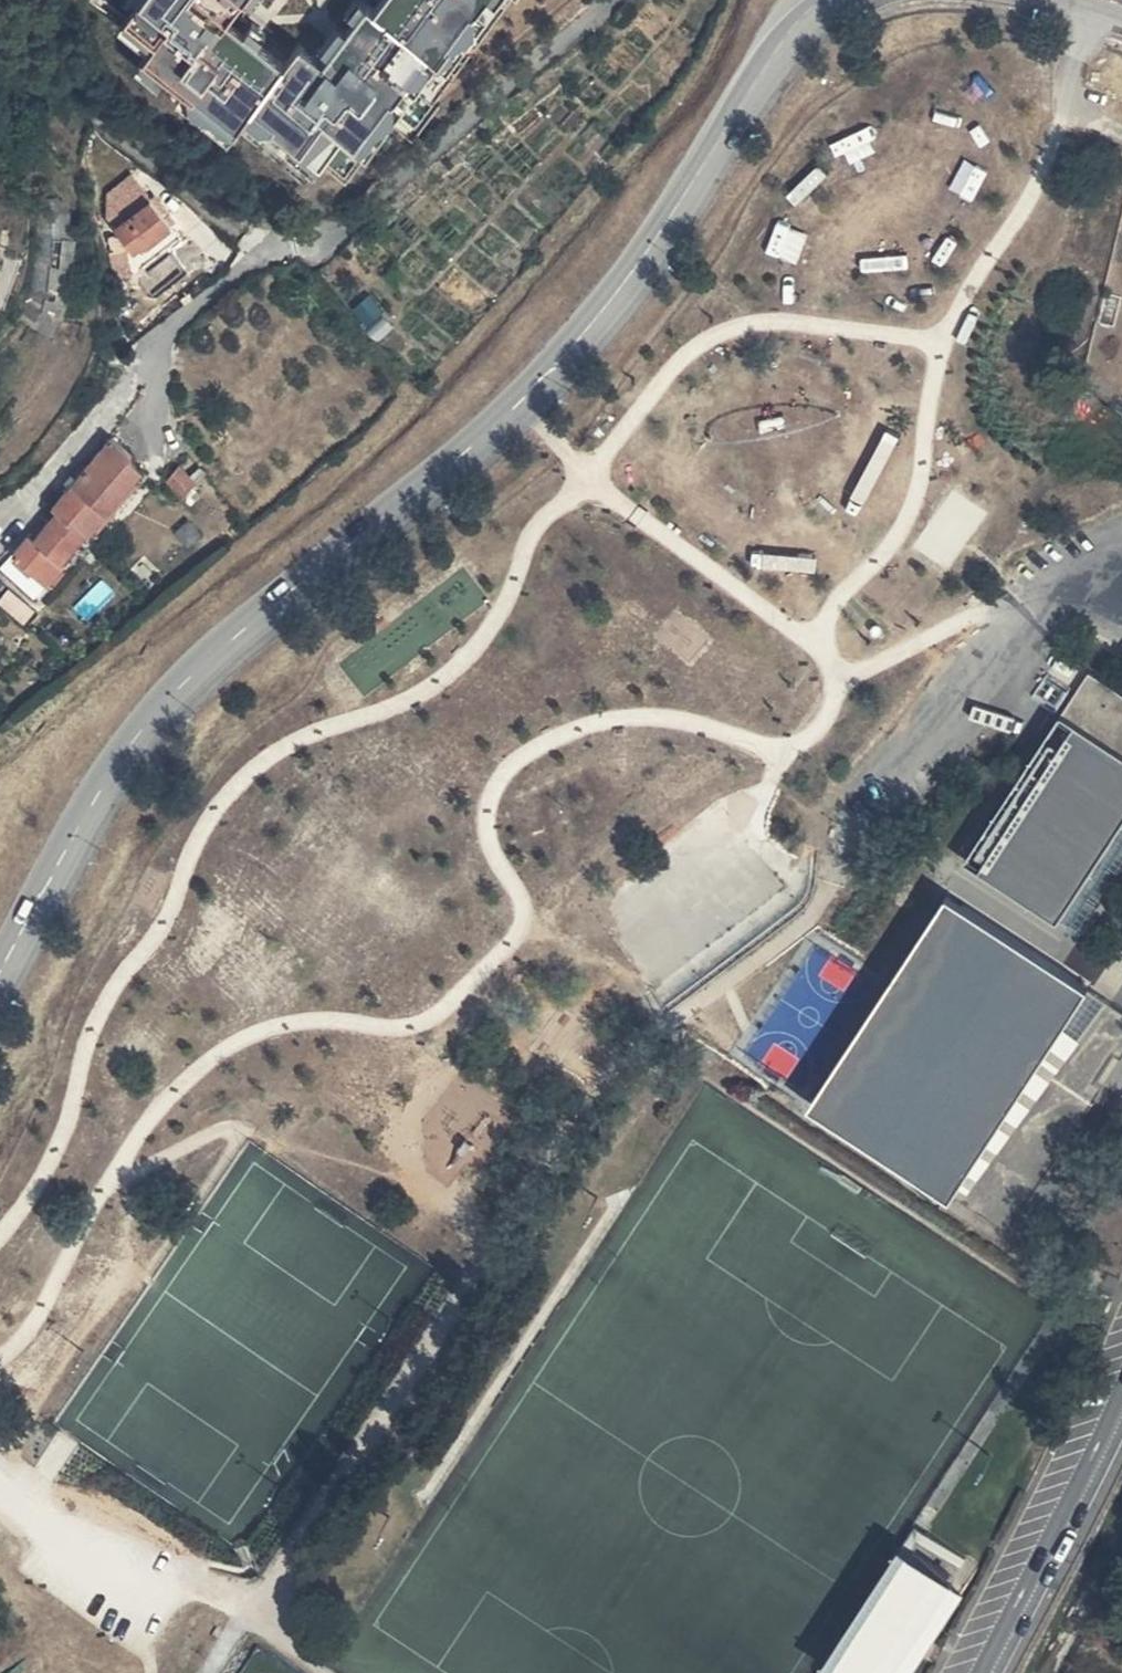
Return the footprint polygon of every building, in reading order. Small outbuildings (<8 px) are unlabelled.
[(501,0),(379,0),(376,3),(373,0),(362,0),(318,48),(305,36),(284,59),(218,0),(123,0),(109,15),(148,50),(142,57),(228,134),(251,108),(315,165),(350,127),(365,141),(418,81),(424,86),(501,0)] [(120,205),(120,206),(140,221),(147,226),(162,208),(136,186),(120,205)] [(140,221),(120,206),(111,215),(112,219),(131,235),(140,221)] [(147,226),(140,221),(131,235),(138,241),(149,228),(147,226)] [(2,286),(14,264),(15,259),(10,257),(7,247),(0,244),(0,289),(2,286)] [(83,497),(141,424),(140,424),(80,495),(83,497)] [(100,502),(111,512),(122,521),(172,465),(159,451),(163,445),(141,424),(83,497),(86,500),(95,507),(100,502)] [(105,517),(111,512),(100,502),(95,507),(86,500),(59,530),(56,527),(40,545),(71,573),(114,525),(105,517)] [(40,545),(56,527),(53,524),(37,542),(40,545)] [(1121,865),(1121,696),(1060,656),(1032,699),(1055,715),(958,862),(1049,922),(1068,894),(1092,910),(1121,865)] [(1094,976),(961,885),(823,1089),(956,1180),(1094,976)] [(1094,976),(956,1180),(1015,1220),(1121,1062),(1121,995),(1094,976)] [(969,1596),(904,1552),(825,1672),(920,1672),(969,1596)]
